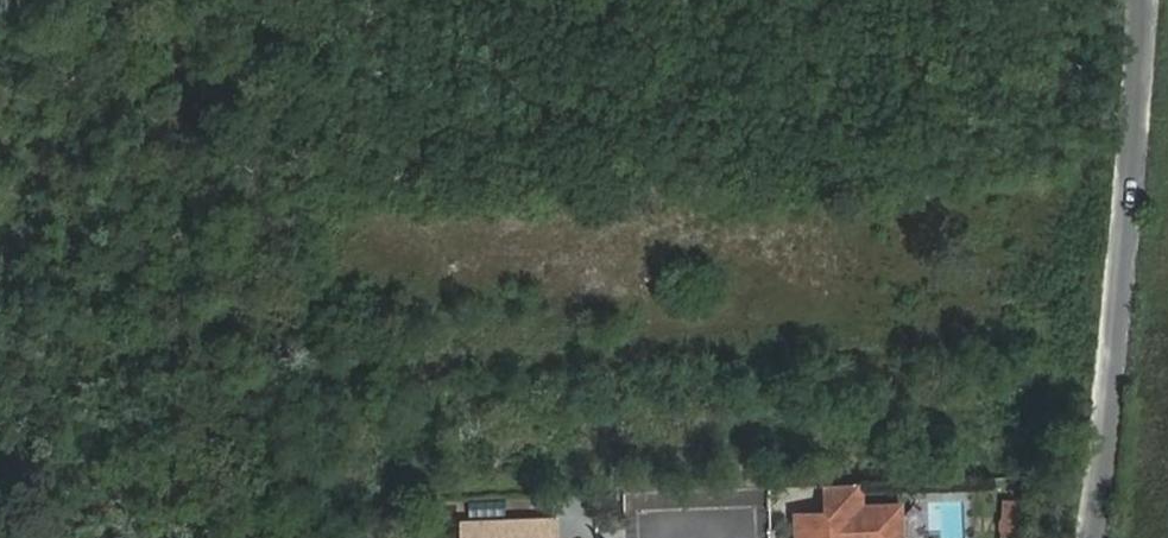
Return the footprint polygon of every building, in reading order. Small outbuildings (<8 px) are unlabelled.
[(827,486),(828,514),(829,537),(902,537),(901,507),(862,508),(861,485),(827,486)] [(1021,499),(1000,499),(999,537),(1020,537),(1021,499)] [(799,537),(829,537),(828,514),(798,516),(799,537)] [(400,515),(401,536),(415,536),(414,515),(400,515)] [(557,520),(464,523),(465,537),(558,537),(557,520)]
